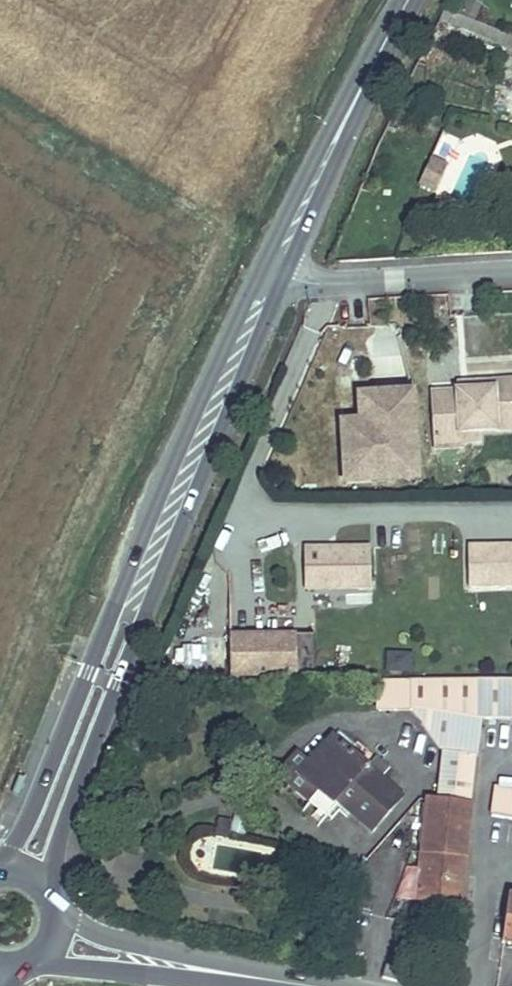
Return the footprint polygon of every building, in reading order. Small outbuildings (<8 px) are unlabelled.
[(431,146),(418,171),(434,179),(447,155),(431,146)] [(475,383),(476,390),(458,391),(433,393),(435,433),(460,431),(461,441),(479,440),(479,430),(511,428),(511,381),(475,383)] [(476,390),(475,383),(458,384),(458,391),(476,390)] [(417,464),(413,391),(373,393),(374,420),(381,420),(382,432),(366,433),(347,434),(350,482),(390,480),(389,465),(417,464)] [(374,420),(373,393),(364,393),(366,433),(382,432),(381,420),(374,420)] [(460,431),(435,433),(435,443),(461,441),(460,431)] [(418,478),(417,464),(389,465),(390,480),(418,478)] [(511,584),(511,543),(467,544),(468,585),(511,584)] [(305,590),(371,588),(370,547),(304,549),(305,590)] [(232,679),(298,677),(297,636),(231,638),(232,679)] [(201,665),(203,647),(186,645),(184,663),(201,665)] [(378,680),(377,708),(412,708),(443,752),(437,799),(472,803),(482,718),(511,717),(511,678),(378,680)] [(402,796),(381,776),(389,768),(377,757),(368,766),(351,751),(356,745),(340,730),(309,761),(299,751),(278,773),(326,817),(340,801),(371,830),(402,796)] [(495,786),(490,815),(511,817),(511,789),(495,786)] [(460,904),(472,803),(437,799),(429,798),(422,852),(417,899),(460,904)] [(511,894),(504,941),(511,943),(511,894)] [(398,980),(399,967),(388,964),(385,977),(398,980)]
